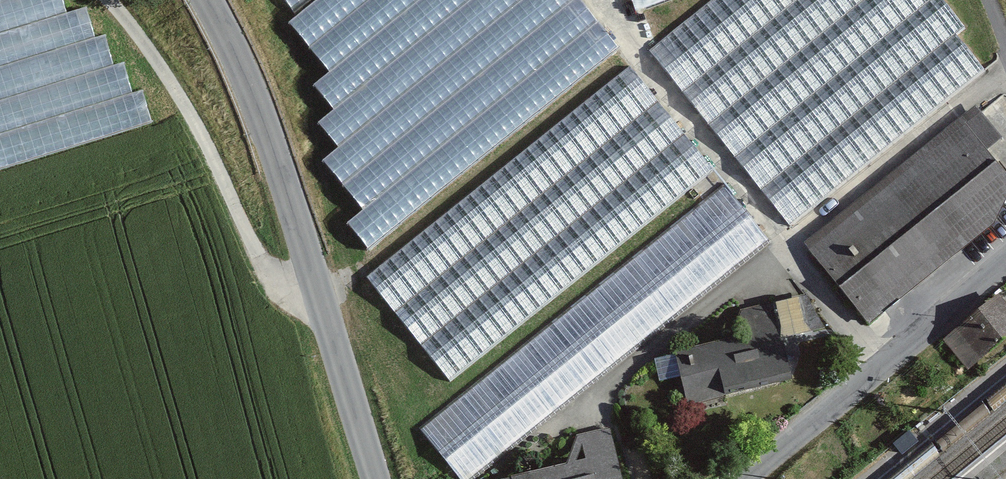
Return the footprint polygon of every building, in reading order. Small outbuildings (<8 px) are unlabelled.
[(151,128),(140,91),(129,94),(120,64),(111,66),(102,36),(91,40),(82,8),(65,13),(61,0),(0,0),(0,173),(151,128)] [(575,0),(279,0),(293,17),(283,25),(324,76),(309,89),(328,113),(312,126),(332,151),(317,163),(357,212),(342,225),(368,258),(620,54),(575,0)] [(649,52),(789,223),(980,68),(954,35),(961,29),(938,0),(714,0),(649,52)] [(627,67),(366,279),(449,382),(711,171),(627,67)] [(972,105),(803,243),(869,323),(989,223),(1005,191),(1005,178),(982,150),(998,137),(972,105)] [(723,185),(417,432),(455,478),(475,478),(769,242),(723,185)] [(975,361),(1005,334),(1005,314),(987,292),(946,329),(975,361)] [(656,382),(674,378),(679,401),(785,378),(775,334),(803,328),(796,296),(737,309),(742,335),(668,352),(650,356),(656,382)] [(559,466),(506,478),(615,478),(610,457),(615,456),(609,428),(573,435),(559,466)] [(898,457),(915,443),(904,430),(888,445),(898,457)]
